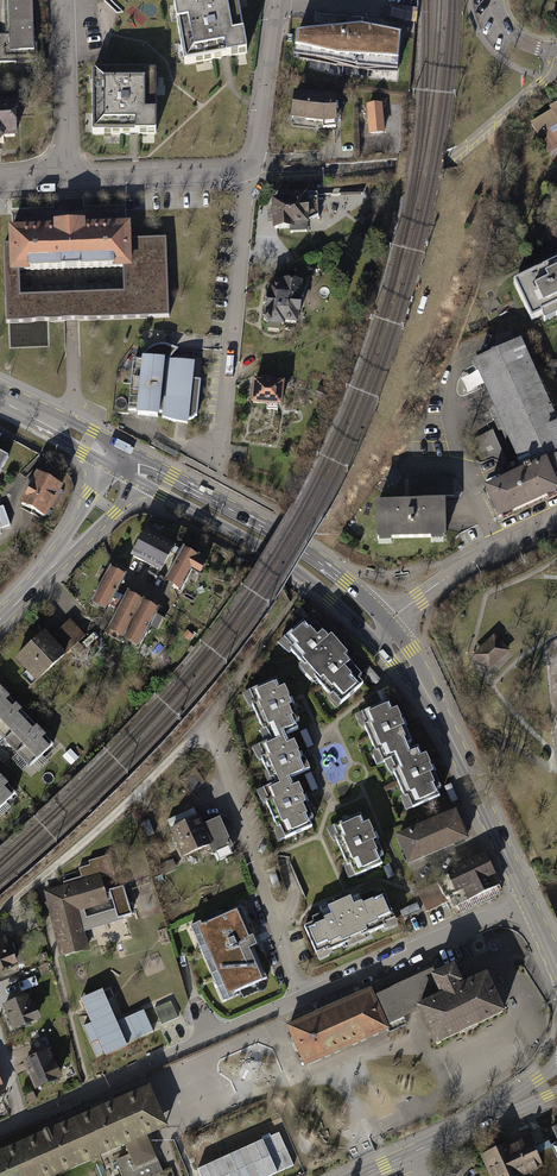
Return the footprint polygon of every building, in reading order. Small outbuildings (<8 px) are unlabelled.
[(6,1),(7,36),(0,36),(0,64),(13,63),(13,55),(33,55),(32,0),(6,1)] [(173,3),(183,64),(245,53),(235,0),(192,0),(173,3)] [(395,8),(393,19),(418,22),(419,11),(395,8)] [(363,29),(298,34),(295,55),(334,64),(397,71),(401,36),(363,29)] [(153,132),(152,71),(90,72),(91,132),(153,132)] [(326,99),(295,95),(292,117),(324,122),(324,128),(336,127),(336,108),(341,107),(340,99),(326,99)] [(387,133),(384,104),(367,105),(370,135),(387,133)] [(0,107),(0,147),(21,146),(20,107),(0,107)] [(530,126),(550,157),(556,152),(556,109),(530,126)] [(282,198),(273,198),(274,230),(291,229),(291,234),(311,233),(310,193),(282,194),(282,198)] [(130,225),(69,226),(12,228),(13,273),(16,273),(121,271),(131,270),(130,241),(130,225)] [(13,273),(6,273),(8,322),(71,320),(165,318),(163,240),(130,241),(131,270),(121,271),(122,293),(16,296),(16,273),(13,273)] [(512,285),(530,322),(541,317),(544,324),(556,318),(556,263),(512,285)] [(288,324),(300,325),(304,283),(282,281),(282,284),(269,283),(265,320),(269,326),(269,331),(282,332),(283,327),(288,328),(288,324)] [(476,364),(519,461),(508,466),(513,478),(487,490),(500,518),(556,491),(556,490),(551,477),(556,475),(556,427),(520,344),(476,364)] [(142,362),(134,362),(129,412),(137,413),(137,416),(158,418),(159,413),(163,413),(162,418),(166,419),(171,421),(177,423),(183,424),(188,424),(188,421),(191,421),(193,420),(195,417),(197,417),(201,381),(192,380),(193,365),(167,362),(174,352),(164,348),(166,346),(160,346),(154,347),(151,349),(148,351),(145,354),(142,359),(142,362)] [(287,383),(256,379),(253,404),(284,408),(287,383)] [(8,458),(0,453),(0,474),(8,458)] [(63,488),(37,475),(19,506),(46,522),(63,488)] [(456,491),(455,476),(410,478),(411,493),(456,491)] [(448,503),(380,504),(380,539),(449,538),(448,503)] [(0,508),(0,528),(9,524),(2,507),(0,508)] [(145,533),(132,559),(161,576),(176,549),(145,533)] [(183,549),(164,584),(181,593),(192,573),(204,580),(212,565),(183,549)] [(110,570),(91,604),(107,613),(126,579),(110,570)] [(144,605),(127,595),(106,632),(123,642),(144,605)] [(159,613),(144,605),(123,642),(138,650),(159,613)] [(307,620),(284,639),(293,649),(291,651),(329,694),(331,692),(341,704),(363,685),(358,680),(362,676),(348,660),(345,657),(348,655),(332,637),(328,640),(325,637),(322,634),(324,633),(317,624),(313,627),(307,620)] [(44,634),(16,661),(37,683),(85,638),(69,621),(50,640),(44,634)] [(494,638),(476,655),(489,669),(507,651),(494,638)] [(251,697),(273,747),(287,740),(299,735),(295,727),(301,725),(288,693),(284,695),(279,685),(251,697)] [(0,698),(0,722),(16,707),(4,694),(0,698)] [(367,723),(365,724),(376,752),(379,750),(384,762),(392,758),(411,750),(408,743),(412,741),(397,708),(393,710),(389,700),(362,712),(367,723)] [(0,722),(0,733),(6,740),(28,719),(16,707),(0,722)] [(28,719),(6,740),(19,752),(40,732),(28,719)] [(40,732),(19,752),(31,765),(52,745),(40,732)] [(302,769),(287,740),(273,747),(257,755),(276,794),(291,789),(303,781),(298,771),(302,769)] [(396,769),(393,771),(405,798),(409,797),(413,808),(440,797),(436,789),(441,787),(427,754),(422,756),(418,747),(411,750),(392,758),(396,769)] [(179,778),(189,792),(204,782),(194,768),(179,778)] [(3,780),(0,782),(0,807),(15,793),(3,780)] [(293,794),(291,789),(264,801),(285,848),(317,834),(312,824),(316,823),(302,791),(293,794)] [(455,813),(399,837),(410,861),(465,838),(455,813)] [(339,838),(336,839),(347,866),(351,865),(355,876),(382,865),(379,857),(383,855),(369,822),(364,824),(360,815),(334,826),(339,838)] [(197,818),(171,830),(183,857),(208,846),(211,854),(231,845),(219,819),(201,827),(197,818)] [(64,886),(48,891),(56,923),(54,924),(61,955),(86,949),(86,947),(79,918),(76,919),(74,911),(106,901),(107,900),(100,876),(114,872),(109,855),(88,861),(90,865),(78,868),(81,876),(63,882),(64,886)] [(437,882),(418,891),(427,911),(447,902),(445,897),(449,895),(454,906),(500,885),(486,856),(436,879),(437,882)] [(122,886),(109,890),(117,917),(131,913),(122,886)] [(375,889),(351,899),(350,897),(340,901),(355,936),(361,934),(362,936),(385,926),(384,924),(396,918),(384,891),(377,894),(375,889)] [(329,906),(330,909),(307,919),(309,924),(302,927),(314,954),(326,949),(327,952),(350,942),(349,939),(355,936),(340,901),(329,906)] [(240,908),(199,926),(229,995),(267,978),(253,945),(256,944),(240,908)] [(0,939),(0,968),(14,962),(4,937),(0,939)] [(387,1027),(385,1024),(419,1009),(435,1043),(461,1031),(461,1033),(479,1025),(478,1023),(503,1012),(486,975),(462,986),(459,981),(460,981),(453,967),(435,975),(432,970),(373,997),(370,989),(288,1026),(306,1064),(387,1027)] [(99,991),(78,1000),(89,1025),(82,1028),(95,1058),(151,1034),(141,1011),(113,1023),(99,991)] [(26,995),(4,1005),(15,1028),(37,1019),(26,995)] [(167,1002),(151,1009),(159,1025),(174,1018),(167,1002)] [(48,1051),(24,1061),(35,1086),(59,1076),(48,1051)] [(0,1153),(0,1175),(52,1175),(125,1144),(130,1155),(117,1160),(124,1175),(151,1175),(162,1172),(146,1134),(166,1125),(155,1101),(149,1087),(76,1119),(0,1153)] [(198,1169),(201,1175),(269,1175),(293,1165),(279,1133),(198,1169)] [(527,1134),(479,1152),(488,1175),(525,1175),(523,1173),(539,1167),(527,1134)]
